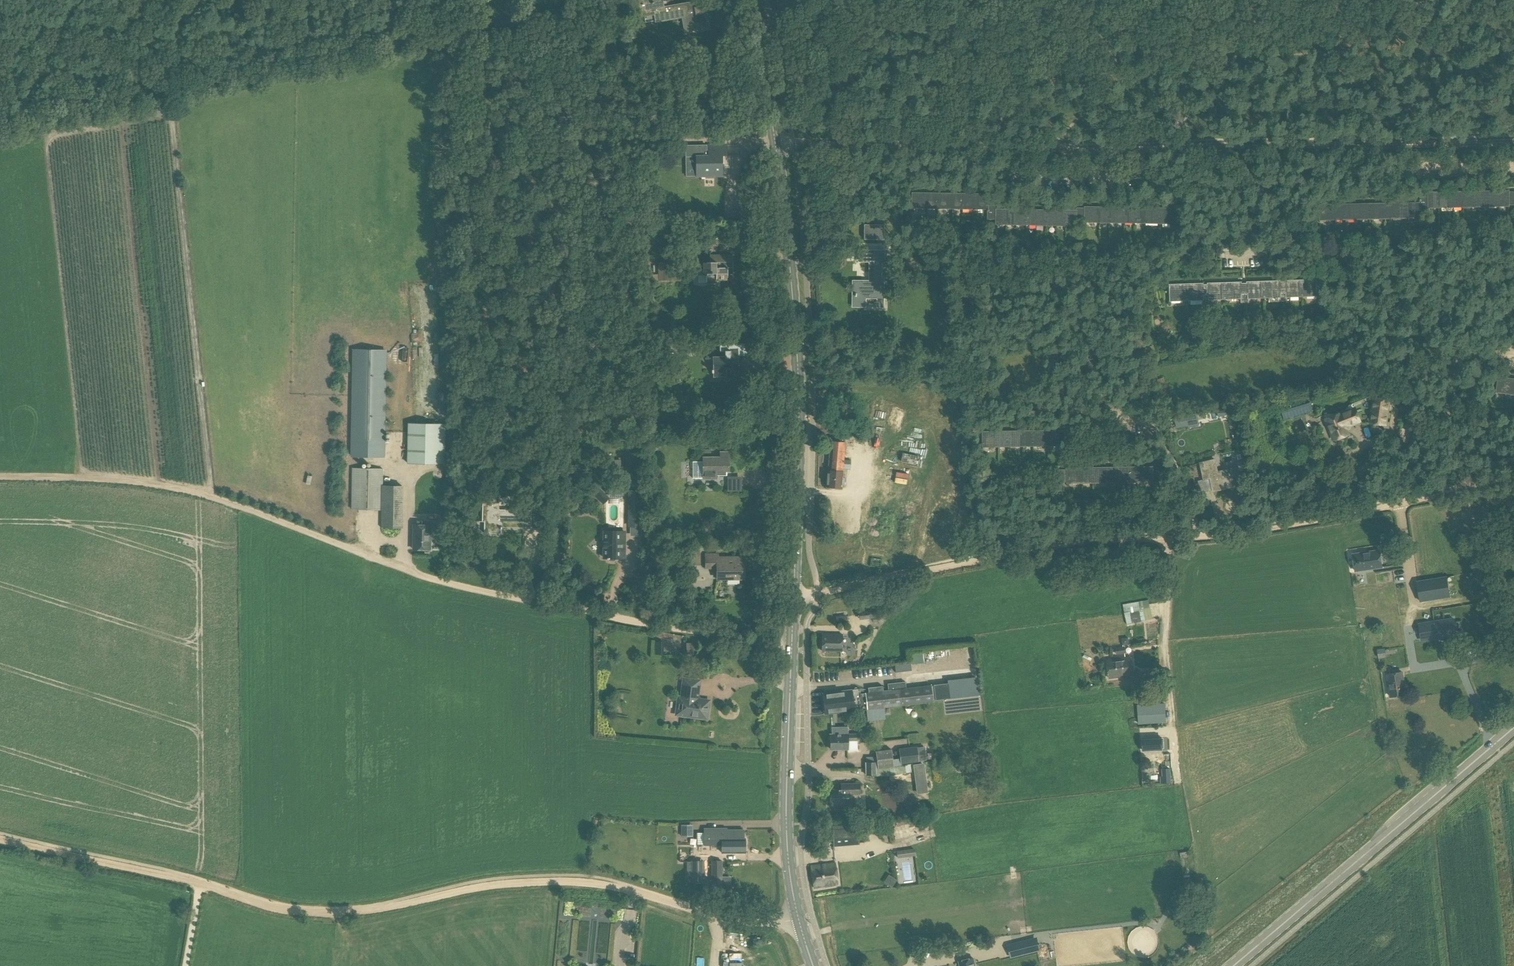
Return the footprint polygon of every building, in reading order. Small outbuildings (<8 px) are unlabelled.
[(641,16),(653,14),(655,23),(682,18),(684,32),(707,28),(702,0),(698,0),(664,6),(663,0),(638,0),(641,16)] [(708,154),(696,155),(696,175),(722,175),(721,155),(726,155),(726,144),(708,145),(708,154)] [(1320,204),(1320,219),(1420,217),(1420,211),(1429,211),(1429,207),(1509,205),(1509,204),(1513,204),(1513,191),(1509,191),(1509,190),(1428,192),(1428,196),(1420,196),(1420,202),(1320,204)] [(913,193),(912,208),(988,209),(988,219),(996,219),(996,224),(1077,226),(1077,221),(1085,221),(1085,222),(1170,223),(1170,208),(1085,207),(1085,208),(1077,208),(1077,211),(997,209),(997,205),(988,205),(988,194),(913,193)] [(864,225),(864,239),(884,240),(884,225),(864,225)] [(709,250),(703,250),(704,273),(706,273),(706,284),(716,284),(716,280),(726,280),(726,278),(727,278),(727,274),(732,274),(732,256),(709,256),(709,250)] [(853,305),(853,306),(866,307),(866,298),(878,298),(878,307),(884,307),(884,279),(881,279),(882,262),(884,262),(885,250),(860,250),(860,261),(870,262),(870,281),(853,281),(853,289),(857,289),(856,305),(853,305)] [(670,261),(657,261),(657,280),(671,280),(670,261)] [(1203,283),(1170,284),(1170,301),(1203,299),(1203,303),(1209,303),(1209,299),(1241,298),(1241,302),(1249,302),(1248,298),(1280,297),(1280,301),(1287,301),(1287,296),(1319,295),(1319,279),(1285,281),(1285,282),(1280,282),(1280,281),(1247,282),(1247,283),(1241,283),(1241,282),(1208,283),(1208,284),(1203,285),(1203,283)] [(422,320),(420,329),(430,331),(432,321),(422,320)] [(724,356),(712,356),(712,377),(725,376),(725,369),(738,369),(737,351),(744,351),(743,343),(719,344),(719,352),(724,352),(724,356)] [(354,349),(352,456),(384,456),(385,350),(354,349)] [(432,374),(432,363),(421,363),(420,374),(432,374)] [(1496,391),(1513,394),(1513,379),(1498,377),(1496,391)] [(1164,378),(1157,379),(1161,395),(1168,393),(1164,378)] [(1373,397),(1369,423),(1388,426),(1392,400),(1373,397)] [(1300,399),(1278,404),(1280,413),(1302,408),(1300,399)] [(895,420),(900,405),(890,402),(885,417),(895,420)] [(1343,407),(1324,415),(1333,439),(1337,438),(1340,438),(1344,437),(1347,434),(1348,433),(1347,430),(1363,423),(1356,407),(1354,407),(1353,403),(1343,407)] [(427,413),(435,411),(434,404),(426,406),(427,413)] [(1226,408),(1207,411),(1209,420),(1228,416),(1226,408)] [(408,423),(408,463),(443,463),(443,423),(408,423)] [(1058,430),(983,431),(983,446),(1058,445),(1058,430)] [(827,470),(826,487),(841,488),(841,485),(842,477),(843,468),(850,469),(850,461),(843,460),(845,435),(835,435),(834,441),(830,441),(828,470),(827,470)] [(658,437),(647,447),(652,453),(664,443),(658,437)] [(702,461),(691,461),(691,478),(715,478),(715,475),(726,475),(726,470),(728,470),(727,452),(719,452),(719,457),(702,457),(702,461)] [(903,452),(901,461),(915,464),(917,456),(903,452)] [(1214,459),(1200,463),(1203,479),(1210,478),(1213,491),(1241,485),(1237,467),(1217,472),(1214,459)] [(1067,469),(1059,469),(1059,482),(1067,482),(1067,483),(1153,481),(1153,467),(1067,468),(1067,469)] [(905,485),(908,473),(886,469),(884,481),(905,485)] [(352,470),(352,509),(382,510),(381,527),(388,527),(401,527),(402,487),(382,487),(383,471),(352,470)] [(598,486),(592,493),(598,498),(604,492),(598,486)] [(629,491),(629,527),(630,527),(642,527),(642,491),(629,491)] [(483,496),(482,522),(484,522),(484,533),(500,534),(500,523),(522,524),(522,527),(530,528),(531,511),(498,510),(499,496),(483,496)] [(413,525),(413,535),(415,535),(415,549),(430,549),(430,537),(439,538),(440,522),(425,521),(425,525),(413,525)] [(604,532),(603,558),(608,558),(609,560),(611,561),(614,561),(616,560),(616,558),(620,559),(620,550),(625,550),(625,533),(604,532)] [(1379,550),(1353,554),(1355,571),(1382,567),(1379,550)] [(716,554),(705,554),(705,568),(716,567),(716,578),(742,578),(742,562),(734,562),(734,557),(716,557),(716,554)] [(870,558),(869,567),(880,568),(882,559),(870,558)] [(660,579),(674,586),(678,579),(665,571),(660,579)] [(1447,578),(1417,583),(1420,603),(1450,598),(1447,578)] [(1138,605),(1123,609),(1127,626),(1137,624),(1136,622),(1141,621),(1140,620),(1153,617),(1149,603),(1148,599),(1137,601),(1138,605)] [(877,605),(858,607),(859,618),(878,616),(878,613),(877,605)] [(846,616),(836,617),(836,624),(847,623),(846,616)] [(1456,634),(1453,618),(1418,624),(1421,639),(1456,634)] [(822,634),(821,651),(841,651),(842,634),(822,634)] [(904,666),(913,666),(913,654),(904,654),(904,666)] [(1130,656),(1107,659),(1109,678),(1132,675),(1130,656)] [(1402,672),(1387,674),(1390,697),(1406,694),(1402,672)] [(1150,691),(1146,691),(1147,699),(1160,698),(1158,673),(1146,674),(1147,688),(1150,688),(1150,691)] [(678,697),(676,714),(694,717),(695,718),(697,718),(698,718),(700,718),(702,718),(706,718),(707,713),(708,712),(709,710),(709,709),(709,707),(708,705),(709,700),(697,699),(699,680),(683,678),(681,697),(678,697)] [(859,687),(822,691),(824,712),(851,710),(866,709),(883,707),(929,702),(927,686),(906,688),(905,682),(888,683),(889,690),(863,693),(862,690),(860,691),(859,687)] [(948,682),(933,684),(935,699),(950,698),(948,682)] [(663,716),(672,716),(672,702),(663,702),(663,716)] [(1165,722),(1164,703),(1138,705),(1139,724),(1165,722)] [(883,707),(866,709),(867,720),(884,718),(883,707)] [(831,734),(830,734),(830,749),(847,749),(847,741),(860,741),(859,734),(847,734),(847,727),(831,727),(831,734)] [(1161,737),(1143,738),(1143,751),(1162,750),(1161,737)] [(900,759),(892,760),(893,767),(900,766),(900,764),(918,762),(918,761),(926,760),(924,747),(916,748),(916,747),(899,749),(900,759)] [(890,749),(874,751),(876,767),(876,768),(876,769),(888,767),(893,767),(892,760),(890,749)] [(893,767),(888,767),(889,775),(905,773),(904,765),(900,766),(893,767)] [(931,765),(922,766),(925,793),(934,792),(931,765)] [(1170,767),(1161,768),(1162,782),(1171,782),(1170,767)] [(841,789),(831,789),(831,804),(848,804),(848,794),(859,794),(859,783),(841,784),(841,789)] [(677,829),(689,829),(689,817),(678,817),(677,829)] [(855,827),(832,830),(834,844),(857,841),(855,827)] [(704,832),(704,839),(743,838),(743,830),(724,830),(724,828),(704,828),(704,832)] [(744,838),(743,838),(704,839),(704,844),(704,845),(722,845),(722,852),(744,852),(744,838)] [(914,849),(896,851),(897,857),(915,855),(914,849)] [(682,855),(678,855),(679,868),(681,868),(683,868),(683,882),(690,882),(691,882),(691,884),(704,884),(704,861),(693,861),(691,861),(691,855),(682,855)] [(711,861),(711,892),(722,892),(722,861),(711,861)] [(835,862),(811,866),(814,888),(838,885),(835,862)]
